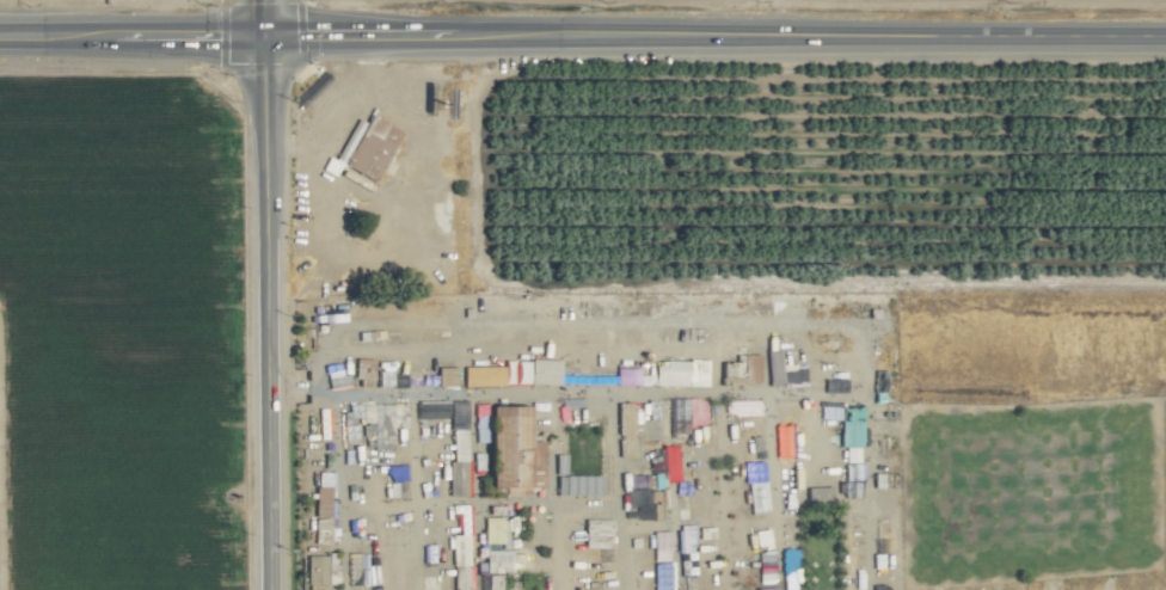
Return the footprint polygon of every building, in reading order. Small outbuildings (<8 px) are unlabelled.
[(371,180),(399,130),(372,115),(344,165),(371,180)] [(766,351),(766,369),(768,369),(768,385),(791,385),(791,350),(766,351)] [(758,353),(741,353),(742,381),(759,381),(758,353)] [(559,359),(529,358),(528,384),(590,385),(590,369),(569,369),(569,379),(559,379),(559,359)] [(709,360),(663,358),(663,365),(651,364),(651,370),(615,368),(614,383),(709,386),(709,360)] [(456,366),(436,366),(436,386),(456,386),(456,366)] [(885,369),(872,369),(872,391),(885,391),(885,369)] [(668,398),(668,447),(667,451),(668,451),(668,471),(657,467),(657,476),(651,477),(651,490),(644,490),(644,501),(660,501),(664,485),(664,477),(683,483),(684,483),(684,446),(688,444),(688,429),(689,425),(710,425),(710,400),(702,398),(668,398)] [(750,411),(750,399),(728,400),(728,412),(750,411)] [(464,401),(449,402),(450,427),(466,426),(466,418),(465,418),(464,401)] [(656,404),(631,406),(631,401),(618,402),(619,421),(625,421),(626,442),(619,442),(620,457),(634,456),(632,422),(640,421),(642,441),(658,441),(656,404)] [(839,446),(860,446),(861,406),(840,406),(839,446)] [(792,456),(791,426),(775,426),(775,457),(792,456)] [(466,428),(450,429),(452,495),(467,495),(466,428)] [(483,516),(484,543),(502,542),(501,516),(483,516)] [(781,550),(783,564),(798,562),(796,548),(781,550)] [(511,570),(510,549),(485,549),(486,571),(511,570)] [(305,554),(305,584),(336,583),(336,553),(305,554)]
